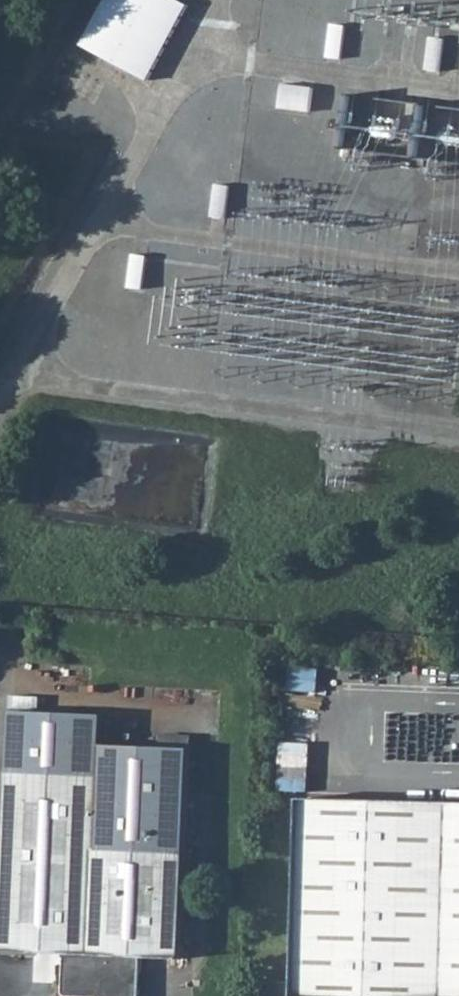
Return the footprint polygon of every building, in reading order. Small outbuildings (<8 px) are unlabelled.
[(179,0),(102,0),(79,45),(147,81),(188,5),(179,0)] [(347,24),(331,22),(328,54),(343,56),(347,24)] [(445,38),(430,36),(425,71),(440,73),(445,38)] [(315,86),(281,81),(277,108),(310,113),(315,86)] [(346,151),(458,161),(458,105),(351,95),(346,151)] [(230,185),(215,183),(214,191),(211,217),(226,219),(230,185)] [(13,696),(12,707),(37,709),(38,698),(13,696)] [(189,775),(159,774),(101,772),(104,712),(12,708),(2,947),(65,950),(64,988),(68,993),(98,994),(98,995),(140,995),(141,954),(181,955),(189,775)] [(165,734),(165,744),(194,745),(194,735),(165,734)] [(159,774),(189,775),(189,763),(159,762),(159,774)] [(270,995),(458,995),(458,803),(301,799),(296,981),(271,980),(270,995)]
